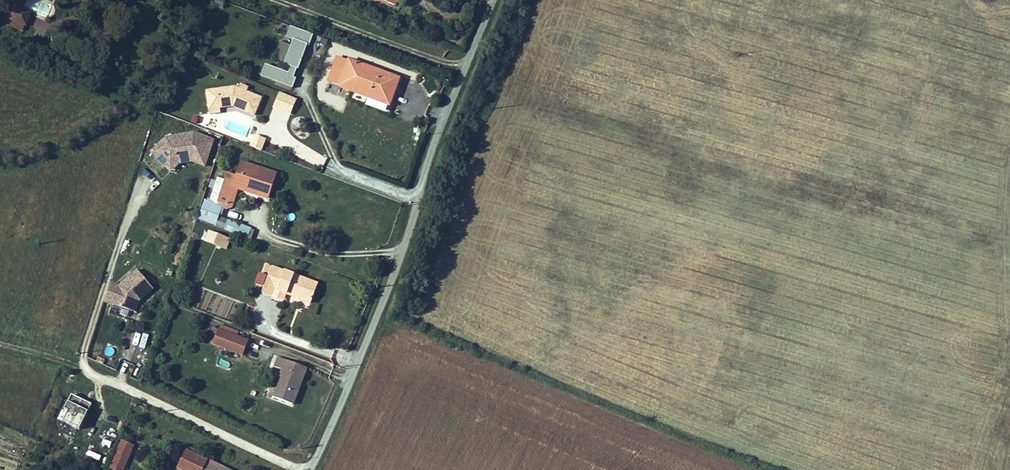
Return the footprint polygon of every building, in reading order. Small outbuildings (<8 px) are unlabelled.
[(1,9),(22,17),(25,8),(13,3),(14,0),(4,0),(1,9)] [(283,63),(260,55),(255,67),(287,79),(291,69),(288,68),(291,59),(293,60),(301,36),(303,37),(307,26),(282,18),(279,27),(287,31),(278,55),(285,57),(283,63)] [(331,51),(323,71),(384,92),(392,73),(331,51)] [(384,92),(323,71),(322,76),(382,99),(384,92)] [(230,78),(202,82),(204,100),(214,99),(227,97),(229,94),(232,95),(231,98),(249,106),(256,89),(241,83),(243,78),(235,75),(233,80),(230,78)] [(273,108),(291,115),(297,99),(279,92),(273,108)] [(370,100),(368,106),(382,111),(384,105),(370,100)] [(161,129),(147,143),(160,157),(172,147),(188,146),(195,148),(197,141),(205,143),(208,131),(189,124),(161,129)] [(254,134),(250,146),(262,150),(266,138),(254,134)] [(172,147),(160,157),(166,163),(175,155),(186,153),(200,157),(205,143),(197,141),(195,148),(188,146),(172,147)] [(221,162),(211,191),(227,197),(234,177),(261,187),(270,164),(236,152),(231,165),(221,162)] [(198,230),(213,235),(217,225),(203,219),(198,230)] [(217,225),(213,235),(218,237),(222,227),(217,225)] [(262,263),(255,282),(264,285),(267,278),(304,292),(311,272),(259,253),(256,260),(262,263)] [(144,280),(128,262),(109,278),(103,296),(126,304),(130,292),(144,280)] [(210,319),(205,335),(233,345),(239,330),(210,319)] [(275,359),(266,386),(286,393),(299,357),(270,346),(266,355),(275,359)] [(71,394),(59,420),(80,430),(92,404),(71,394)] [(107,450),(127,458),(131,447),(112,439),(107,450)] [(189,469),(191,469),(231,469),(233,466),(212,457),(211,459),(174,443),(167,459),(189,469)] [(103,459),(123,467),(127,458),(107,450),(103,459)] [(189,469),(167,459),(164,465),(176,469),(189,469)]
